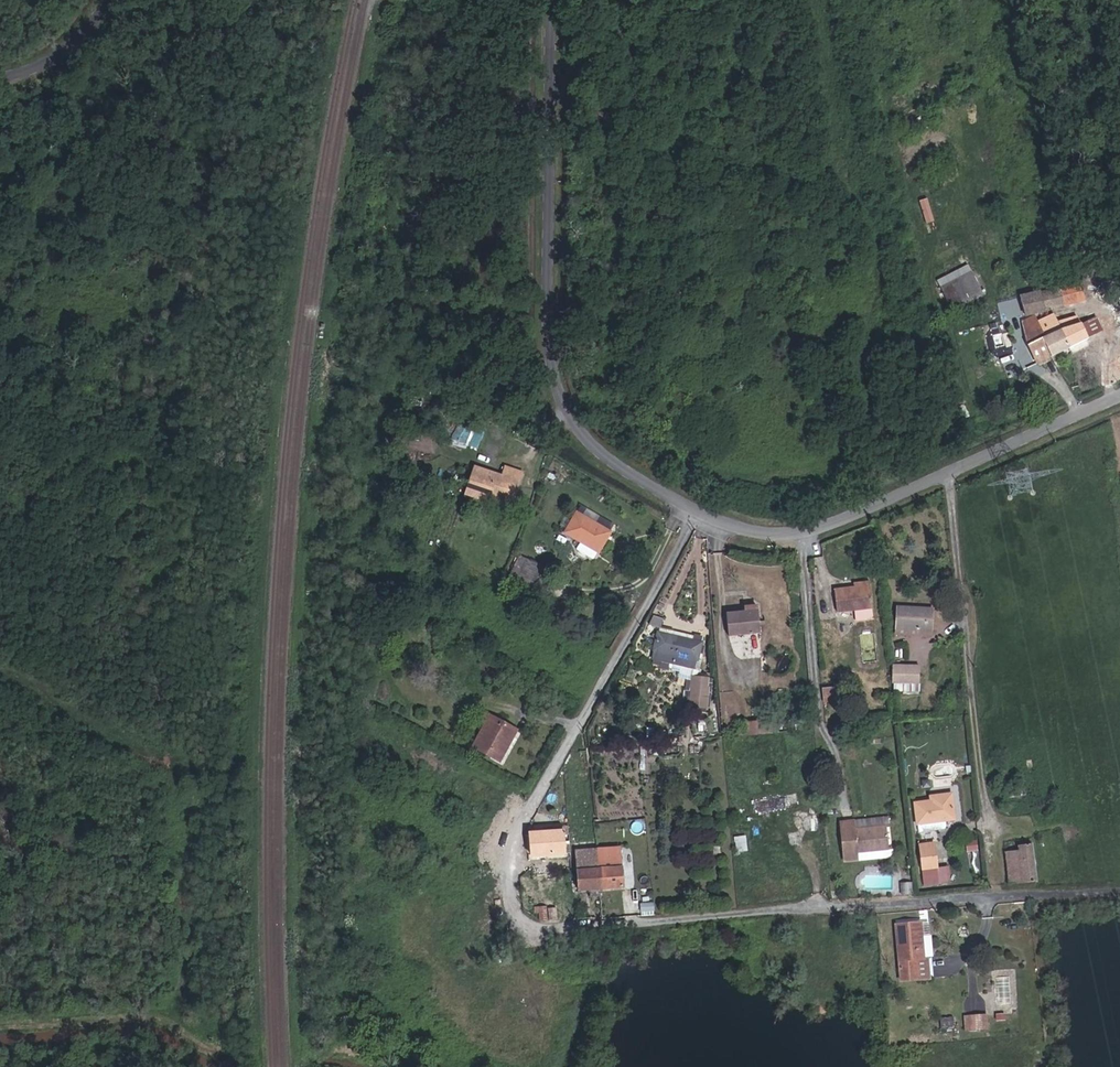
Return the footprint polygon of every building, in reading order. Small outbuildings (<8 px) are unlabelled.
[(938,259),(961,252),(958,244),(936,251),(938,259)] [(969,252),(961,256),(963,261),(972,258),(969,252)] [(987,260),(990,267),(997,264),(995,257),(987,260)] [(974,269),(942,286),(955,310),(987,293),(974,269)] [(1081,279),(1058,285),(1065,305),(1088,300),(1081,279)] [(1065,305),(1058,285),(1046,288),(1040,290),(1047,310),(1065,305)] [(1025,315),(1047,310),(1040,290),(1019,296),(1025,315)] [(1093,336),(1093,338),(1107,333),(1098,310),(1090,313),(1086,314),(1086,313),(1078,316),(1080,319),(1088,337),(1093,336)] [(1035,322),(1040,334),(1055,328),(1050,316),(1035,322)] [(1033,363),(1036,362),(1049,356),(1040,334),(1035,322),(1033,318),(1020,324),(1025,346),(1033,363)] [(1064,348),(1088,337),(1080,319),(1055,328),(1064,348)] [(1049,356),(1064,348),(1055,328),(1040,334),(1049,356)] [(1055,393),(1043,398),(1046,406),(1058,402),(1055,393)] [(479,448),(484,430),(457,422),(452,440),(479,448)] [(510,479),(482,468),(470,496),(494,508),(498,498),(517,506),(529,479),(513,472),(510,479)] [(512,515),(517,506),(498,498),(494,508),(512,515)] [(623,542),(590,523),(577,542),(611,563),(623,542)] [(519,587),(530,563),(523,559),(513,583),(519,587)] [(535,595),(546,570),(530,563),(519,587),(535,595)] [(848,594),(865,592),(864,583),(847,584),(848,594)] [(830,618),(867,615),(865,592),(848,594),(828,595),(830,618)] [(744,609),(727,609),(727,633),(759,633),(759,603),(744,603),(744,609)] [(926,610),(892,613),(894,635),(928,631),(926,610)] [(719,663),(752,659),(750,636),(717,638),(719,663)] [(661,670),(687,682),(695,665),(652,646),(641,669),(658,677),(661,670)] [(920,666),(883,670),(885,688),(890,687),(914,685),(922,684),(920,666)] [(683,690),(687,682),(661,670),(658,677),(683,690)] [(914,685),(890,687),(891,700),(916,697),(914,685)] [(838,686),(821,687),(822,702),(839,701),(838,686)] [(683,712),(700,710),(699,699),(681,700),(683,712)] [(701,731),(700,710),(683,712),(685,732),(701,731)] [(477,731),(462,756),(488,771),(506,737),(475,719),(470,727),(477,731)] [(731,730),(732,737),(777,733),(775,719),(743,722),(744,729),(731,730)] [(456,753),(462,756),(477,731),(470,727),(456,753)] [(431,738),(426,746),(439,754),(444,744),(431,738)] [(764,783),(757,784),(758,791),(785,788),(784,781),(773,782),(772,777),(764,778),(764,783)] [(755,810),(787,807),(785,796),(754,800),(755,810)] [(948,830),(947,803),(933,804),(933,811),(921,812),(910,813),(912,834),(948,830)] [(933,804),(921,805),(921,812),(933,811),(933,804)] [(800,840),(809,838),(806,815),(797,816),(800,840)] [(882,827),(834,831),(838,875),(851,874),(850,866),(885,863),(882,827)] [(528,831),(530,859),(567,857),(565,829),(528,831)] [(926,839),(910,842),(916,883),(930,881),(928,867),(929,866),(926,839)] [(997,848),(1002,883),(1025,882),(1021,841),(1010,842),(1011,847),(997,848)] [(598,848),(601,891),(626,888),(621,847),(598,848)] [(579,892),(601,891),(598,848),(575,849),(579,892)] [(904,880),(891,880),(891,893),(904,892),(904,880)] [(886,912),(890,961),(909,959),(915,959),(910,911),(886,912)] [(909,959),(890,961),(892,979),(910,978),(909,959)] [(979,1004),(956,1006),(957,1020),(979,1018),(979,1004)] [(944,1006),(932,1007),(932,1020),(945,1019),(944,1006)]
